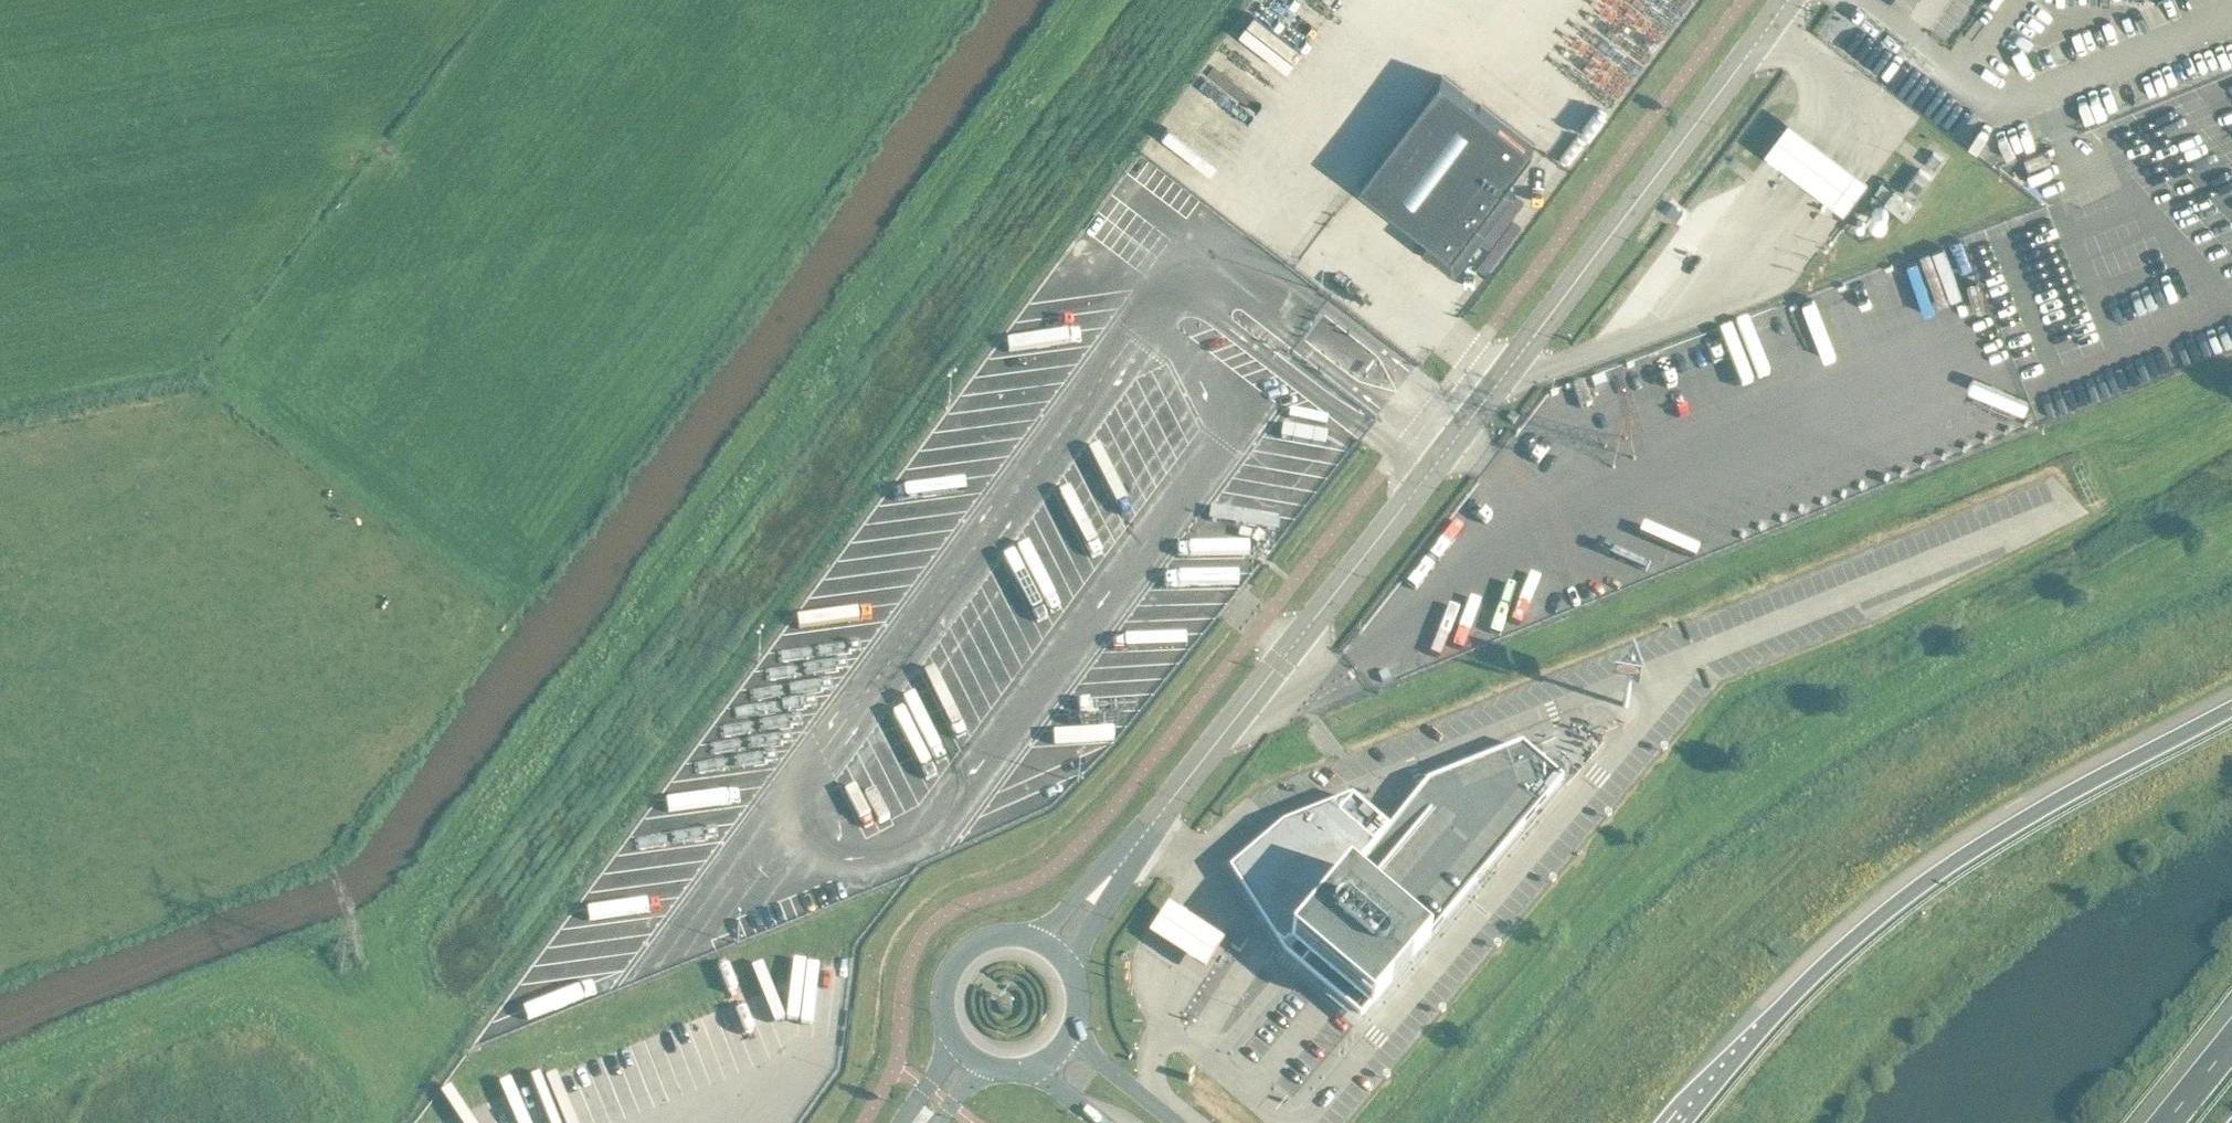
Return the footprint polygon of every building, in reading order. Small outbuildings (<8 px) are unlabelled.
[(1442,76),(1361,182),(1431,236),(1453,252),(1463,260),(1517,189),(1507,182),(1534,146),(1442,76)] [(1868,180),(1787,120),(1763,152),(1843,212),(1868,180)] [(1943,158),(1934,151),(1926,162),(1935,169),(1943,158)] [(1921,169),(1905,190),(1915,198),(1931,177),(1921,169)] [(1279,532),(1281,519),(1211,508),(1209,521),(1279,532)] [(1425,945),(1471,890),(1562,783),(1564,781),(1564,779),(1565,777),(1565,774),(1565,772),(1564,770),(1563,768),(1561,767),(1560,765),(1558,764),(1556,763),(1553,763),(1551,763),(1549,763),(1547,764),(1545,766),(1544,767),(1521,748),(1510,752),(1510,753),(1509,751),(1503,753),(1504,755),(1473,767),(1472,766),(1466,768),(1467,770),(1466,770),(1427,786),(1389,831),(1352,800),(1282,828),(1264,843),(1229,873),(1274,942),(1286,952),(1290,947),(1301,957),(1307,961),(1367,1013),(1425,945)] [(1224,948),(1168,911),(1149,939),(1205,976),(1224,948)] [(1240,953),(1246,942),(1237,936),(1230,947),(1240,953)]
